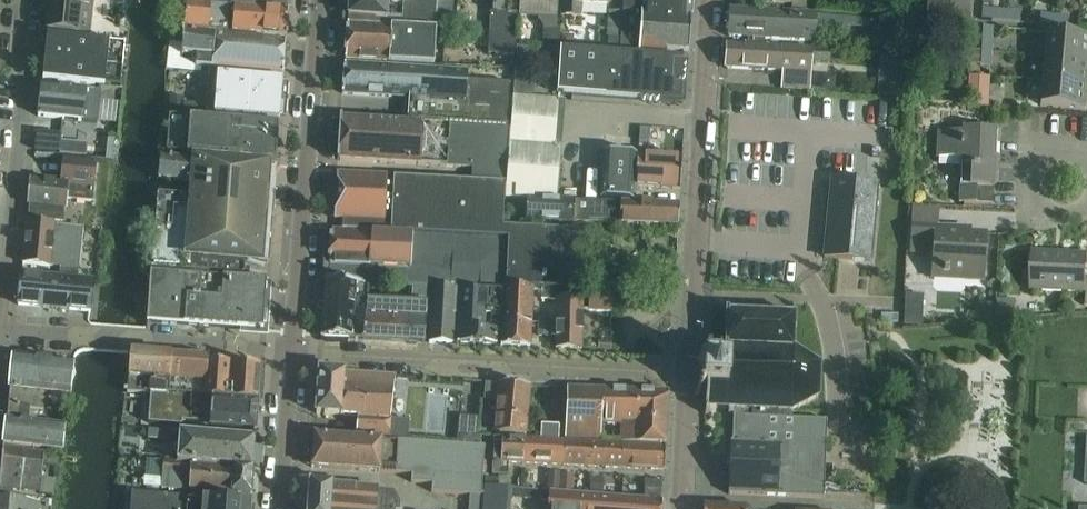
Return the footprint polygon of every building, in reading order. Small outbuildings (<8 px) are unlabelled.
[(91,18),(92,12),(93,7),(93,0),(48,0),(45,31),(89,36),(91,18)] [(211,6),(233,8),(233,7),(287,12),(288,0),(211,0),(211,6)] [(346,17),(347,17),(347,18),(347,22),(433,28),(433,26),(434,16),(435,0),(347,0),(346,17)] [(433,28),(435,28),(450,29),(453,0),(435,0),(434,16),(433,26),(433,28)] [(519,15),(537,16),(543,28),(542,47),(558,48),(558,47),(559,32),(559,29),(557,29),(558,17),(559,0),(520,0),(519,15)] [(609,0),(560,0),(559,16),(581,17),(581,4),(609,6),(609,0)] [(606,51),(638,53),(638,54),(664,56),(665,50),(688,53),(691,0),(622,0),(622,11),(609,10),(606,51)] [(786,3),(791,3),(791,10),(805,10),(806,0),(728,0),(757,1),(757,5),(771,5),(771,2),(774,2),(774,3),(786,3)] [(924,21),(971,24),(972,0),(926,0),(924,21)] [(233,9),(233,8),(211,6),(210,7),(209,7),(209,6),(185,4),(183,31),(207,33),(208,31),(285,38),(287,14),(233,9)] [(814,41),(815,25),(816,15),(796,14),(796,12),(727,8),(726,37),(794,41),(794,40),(814,41)] [(455,26),(453,52),(480,54),(481,54),(481,52),(487,52),(487,53),(487,54),(514,55),(517,12),(489,10),(488,28),(483,28),(455,26)] [(991,20),(1006,21),(1007,11),(992,10),(991,20)] [(1007,11),(1006,21),(1019,22),(1020,12),(1007,11)] [(1039,25),(1054,26),(1055,15),(1039,14),(1039,25)] [(1055,15),(1054,26),(1067,26),(1068,16),(1055,15)] [(345,56),(344,60),(345,60),(415,63),(433,64),(433,62),(435,28),(433,28),(347,22),(347,23),(346,23),(345,56)] [(197,55),(196,66),(211,67),(211,68),(282,74),(285,40),(214,34),(213,35),(184,32),(183,43),(182,54),(197,55)] [(559,32),(558,47),(559,47),(573,48),(574,33),(559,32)] [(1043,55),(1086,59),(1086,35),(1045,32),(1043,55)] [(46,36),(41,80),(44,80),(95,85),(105,87),(120,88),(121,85),(122,69),(124,44),(119,44),(110,43),(100,42),(47,36),(46,36)] [(980,37),(979,50),(991,51),(992,37),(980,37)] [(169,41),(168,52),(169,52),(182,54),(183,43),(170,41),(169,41)] [(724,69),(782,72),(809,74),(810,60),(826,61),(826,51),(811,50),(811,49),(726,43),(724,69)] [(516,46),(513,93),(534,94),(537,48),(516,46)] [(556,94),(679,103),(682,59),(559,50),(556,94)] [(990,65),(991,51),(979,50),(978,64),(990,65)] [(1041,79),(1086,83),(1086,59),(1043,55),(1041,79)] [(879,56),(878,72),(901,73),(902,57),(879,56)] [(403,119),(506,126),(509,82),(467,80),(467,71),(345,64),(341,92),(405,96),(403,119)] [(208,73),(205,114),(279,120),(282,79),(208,73)] [(1086,88),(1086,83),(1041,79),(1039,105),(1085,109),(1086,88)] [(41,85),(38,116),(83,120),(94,121),(96,122),(99,90),(97,90),(86,89),(43,85),(41,85)] [(509,129),(508,144),(554,147),(558,99),(558,98),(512,95),(509,129)] [(977,105),(977,106),(988,106),(989,96),(978,95),(977,105)] [(170,96),(168,115),(182,116),(183,103),(184,97),(170,96)] [(183,103),(182,116),(196,116),(197,103),(183,103)] [(166,152),(275,161),(278,125),(168,116),(166,152)] [(338,141),(337,160),(471,168),(471,180),(506,182),(508,144),(509,129),(339,118),(338,141)] [(639,128),(639,141),(648,142),(649,128),(639,128)] [(960,158),(957,204),(975,205),(975,203),(990,204),(992,156),(995,156),(996,129),(961,128),(961,131),(936,130),(934,157),(960,158)] [(36,130),(35,145),(56,147),(58,133),(36,130)] [(506,182),(505,198),(525,199),(556,200),(560,148),(560,147),(554,147),(508,144),(506,182)] [(604,152),(601,199),(637,200),(637,186),(638,153),(613,152),(604,152)] [(638,153),(637,186),(648,187),(680,188),(682,155),(648,154),(638,153)] [(160,158),(158,180),(190,182),(192,162),(160,158)] [(27,205),(28,206),(30,206),(28,219),(63,223),(66,198),(91,200),(95,163),(63,159),(61,182),(30,179),(27,205)] [(244,276),(245,259),(245,258),(254,259),(254,260),(268,261),(275,167),(261,166),(261,168),(243,166),(243,167),(194,163),(192,191),(191,191),(190,195),(156,193),(150,268),(244,276)] [(335,178),(333,220),(341,220),(341,230),(341,231),(503,240),(503,244),(501,288),(501,287),(531,288),(533,288),(533,287),(574,289),(576,244),(576,228),(549,227),(528,226),(503,225),(505,198),(506,182),(471,180),(392,176),(392,177),(386,177),(386,176),(385,176),(381,175),(336,173),(335,178)] [(824,257),(870,262),(878,184),(830,179),(822,257),(824,257)] [(525,199),(524,221),(618,224),(618,229),(618,232),(628,232),(628,231),(646,231),(646,230),(647,226),(648,226),(677,227),(678,204),(648,203),(634,203),(556,200),(525,199)] [(27,221),(22,264),(49,267),(49,265),(79,268),(83,227),(27,221)] [(985,233),(971,232),(935,230),(935,224),(912,223),(910,253),(933,254),(931,277),(982,280),(985,233)] [(331,230),(328,280),(351,280),(365,281),(365,282),(368,283),(368,282),(408,284),(408,285),(429,287),(427,342),(429,343),(444,343),(450,344),(452,344),(452,343),(453,306),(454,287),(458,287),(501,290),(501,288),(503,244),(503,240),(341,231),(335,230),(332,230),(331,230)] [(1030,250),(1028,290),(1085,293),(1084,306),(1086,306),(1086,279),(1086,271),(1086,252),(1030,250)] [(94,280),(21,273),(17,305),(89,312),(91,312),(94,280)] [(149,273),(146,322),(262,330),(262,324),(266,324),(267,314),(263,313),(265,281),(222,278),(201,277),(149,273)] [(322,332),(321,336),(351,339),(361,339),(362,339),(364,308),(365,282),(365,281),(351,280),(328,280),(326,280),(322,332)] [(364,308),(362,339),(424,342),(426,303),(407,302),(367,300),(368,283),(365,282),(364,308)] [(458,287),(454,343),(497,345),(497,329),(484,329),(485,313),(500,314),(500,308),(501,290),(458,287)] [(500,314),(500,322),(506,322),(531,323),(533,288),(531,288),(501,287),(501,288),(501,290),(500,308),(500,314)] [(541,299),(554,299),(554,289),(541,289),(541,299)] [(574,292),(574,298),(583,298),(582,307),(588,307),(588,310),(588,312),(610,313),(610,312),(611,294),(589,293),(589,291),(588,291),(577,291),(574,291),(574,292)] [(1014,317),(1015,298),(995,297),(994,316),(1014,317)] [(554,298),(553,348),(582,348),(582,307),(583,298),(574,298),(568,298),(566,298),(556,298),(554,298)] [(538,319),(537,336),(549,336),(549,319),(538,319)] [(500,322),(499,345),(530,347),(531,323),(506,322),(500,322)] [(598,340),(598,348),(610,348),(610,340),(598,340)] [(150,393),(167,395),(257,402),(260,366),(208,362),(208,357),(144,352),(131,351),(126,392),(150,393)] [(0,444),(62,452),(66,426),(41,422),(43,404),(68,407),(73,362),(72,361),(11,354),(7,388),(9,388),(6,418),(4,418),(0,444)] [(700,390),(706,391),(706,389),(726,390),(727,364),(707,363),(707,365),(701,365),(700,390)] [(357,417),(356,435),(401,438),(403,438),(408,392),(424,393),(424,384),(436,385),(443,379),(409,376),(318,370),(315,414),(357,417)] [(500,400),(497,436),(511,437),(511,434),(526,435),(530,386),(496,384),(485,382),(484,399),(500,400)] [(567,387),(564,440),(569,440),(585,441),(594,441),(598,442),(599,422),(613,422),(613,413),(638,414),(638,419),(648,419),(666,420),(667,390),(567,387)] [(150,393),(148,421),(181,424),(182,420),(189,420),(210,422),(209,428),(255,432),(257,402),(167,395),(150,393)] [(743,412),(733,412),(732,441),(730,441),(727,494),(823,498),(826,420),(743,416),(743,412)] [(620,422),(619,443),(624,443),(648,445),(664,446),(665,445),(666,420),(648,419),(638,419),(638,414),(613,413),(613,422),(620,422)] [(169,429),(147,427),(146,439),(168,441),(169,429)] [(178,431),(176,461),(252,467),(254,437),(178,431)] [(312,434),(309,468),(409,475),(409,483),(430,485),(429,493),(479,497),(481,467),(483,467),(484,455),(482,455),(483,446),(422,441),(403,440),(403,438),(401,438),(356,435),(356,437),(312,434)] [(508,463),(521,463),(523,438),(511,437),(497,436),(497,437),(493,437),(491,474),(507,474),(508,463)] [(523,438),(521,463),(562,465),(563,440),(523,438)] [(563,440),(562,465),(592,467),(594,441),(585,441),(569,440),(564,440),(563,440)] [(594,441),(592,467),(622,469),(624,443),(619,443),(598,442),(594,441)] [(624,443),(622,469),(663,471),(664,446),(648,445),(624,443)] [(0,467),(0,488),(19,491),(39,494),(40,479),(42,464),(58,466),(58,454),(43,452),(2,447),(0,467)] [(250,495),(252,467),(176,461),(162,460),(161,473),(160,487),(250,495)] [(547,489),(546,490),(550,491),(559,491),(560,472),(548,471),(547,489)] [(560,472),(559,491),(572,492),(572,491),(573,472),(561,472),(560,472)] [(505,498),(549,501),(548,508),(661,508),(662,500),(661,500),(648,499),(643,498),(621,496),(603,495),(600,495),(591,494),(590,494),(588,494),(577,493),(572,492),(559,491),(550,491),(546,490),(499,487),(499,485),(499,476),(488,476),(483,476),(482,485),(482,495),(480,508),(504,508),(505,498)] [(645,479),(643,498),(648,499),(661,500),(662,497),(662,480),(645,479)] [(397,499),(388,491),(376,491),(377,488),(308,482),(305,508),(396,508),(397,499)] [(250,500),(130,492),(129,508),(250,508),(250,500)] [(40,503),(30,502),(0,499),(0,508),(39,508),(40,503)]
